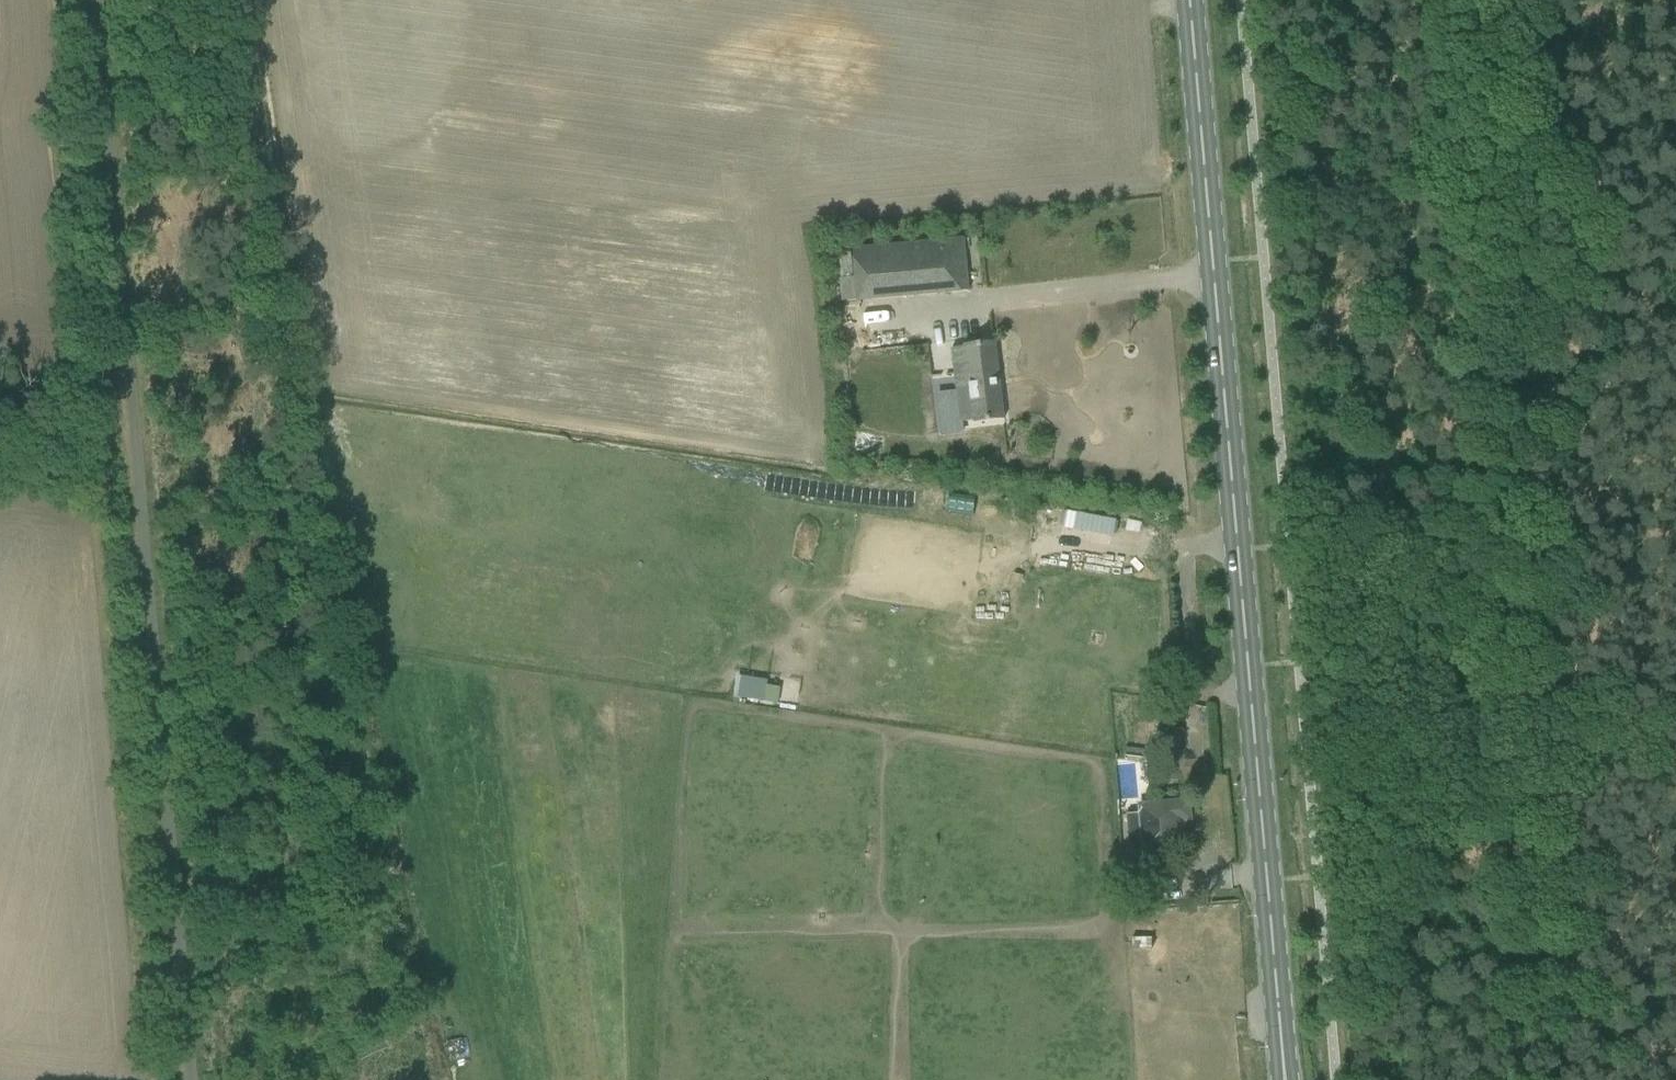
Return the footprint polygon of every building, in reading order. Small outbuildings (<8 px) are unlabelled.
[(969,292),(963,237),(853,248),(858,303),(969,292)] [(951,346),(960,422),(1004,417),(995,341),(951,346)] [(1075,532),(1113,538),(1116,521),(1078,514),(1075,532)] [(740,677),(737,698),(767,702),(770,682),(740,677)] [(1135,737),(1152,740),(1154,726),(1138,723),(1135,737)] [(1141,806),(1142,813),(1125,814),(1128,846),(1145,844),(1145,850),(1153,849),(1154,864),(1171,863),(1169,850),(1173,849),(1173,851),(1176,851),(1175,849),(1183,849),(1181,828),(1186,828),(1185,820),(1190,819),(1188,802),(1141,806)] [(1208,893),(1221,893),(1220,875),(1208,876),(1208,893)]
